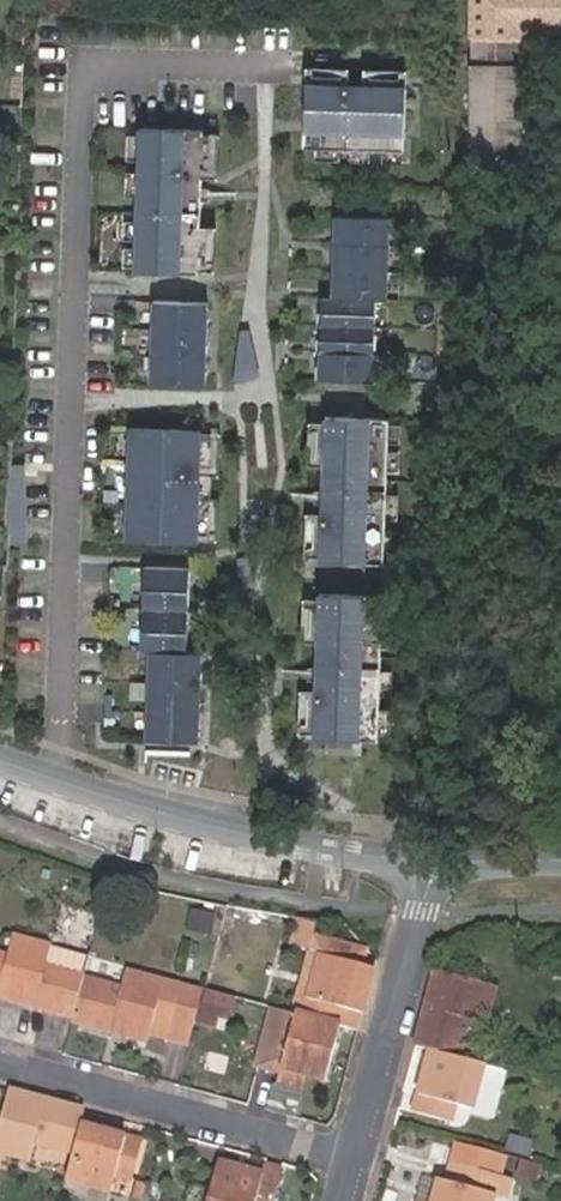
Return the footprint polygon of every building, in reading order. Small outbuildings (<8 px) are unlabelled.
[(521,0),(473,0),(473,37),(521,37),(521,0)] [(520,145),(521,65),(472,64),(472,144),(520,145)] [(404,150),(406,88),(310,85),(308,147),(404,150)] [(196,270),(201,130),(139,128),(133,268),(196,270)] [(385,299),(387,219),(336,217),(333,298),(323,298),(320,379),(372,380),(375,299),(385,299)] [(203,382),(206,305),(154,302),(151,380),(203,382)] [(387,419),(323,416),(323,423),(309,423),(306,466),(322,467),(320,514),(305,514),(304,555),(319,558),(320,564),(341,565),(366,565),(384,566),(384,556),(398,556),(399,533),(385,532),(385,520),(398,520),(398,495),(388,494),(387,447),(401,449),(401,426),(387,423),(387,419)] [(197,541),(201,433),(129,430),(124,538),(197,541)] [(194,740),(198,652),(187,651),(190,568),(142,566),(139,650),(150,650),(146,738),(194,740)] [(312,734),(312,740),(334,740),(359,742),(360,740),(378,741),(379,726),(391,726),(392,709),(379,708),(379,694),(392,695),(393,673),(380,672),(381,649),(393,650),(393,631),(381,630),(382,597),(363,597),(363,595),(341,595),(318,594),(318,600),(302,599),(301,642),(316,643),(315,691),(299,690),(298,734),(312,734)] [(367,950),(315,936),(319,921),(299,917),(291,948),(318,955),(362,967),(367,950)] [(84,975),(85,972),(89,958),(49,946),(15,936),(9,957),(0,954),(0,996),(73,1017),(84,975)] [(348,1009),(363,1013),(375,971),(362,967),(318,955),(302,1015),(338,1025),(344,1027),(348,1009)] [(123,986),(84,975),(73,1017),(72,1022),(146,1043),(152,1022),(169,1028),(192,1035),(197,1017),(204,991),(181,984),(128,968),(123,986)] [(495,988),(436,971),(416,1045),(428,1049),(459,1057),(469,1018),(485,1023),(495,988)] [(230,1010),(234,996),(205,988),(204,991),(197,1017),(214,1022),(218,1007),(230,1010)] [(338,1025),(302,1015),(273,1007),(257,1065),(281,1072),(279,1081),(296,1086),(298,1076),(324,1083),(338,1025)] [(459,1057),(428,1049),(412,1110),(451,1121),(456,1104),(473,1108),(485,1065),(459,1057)] [(231,1075),(231,1051),(205,1050),(205,1074),(231,1075)] [(8,1089),(0,1117),(0,1152),(28,1160),(32,1143),(71,1155),(80,1123),(84,1110),(8,1089)] [(80,1123),(71,1155),(64,1180),(110,1193),(114,1177),(129,1181),(141,1140),(80,1123)] [(527,1156),(531,1142),(511,1136),(507,1151),(527,1156)] [(495,1200),(500,1200),(508,1200),(512,1186),(495,1181),(502,1155),(455,1143),(448,1168),(443,1185),(435,1183),(430,1200),(495,1200)] [(278,1169),(264,1165),(262,1172),(220,1161),(209,1200),(270,1200),(278,1169)] [(541,1166),(526,1162),(522,1177),(537,1181),(541,1166)] [(130,1196),(142,1199),(145,1186),(132,1183),(130,1196)]
